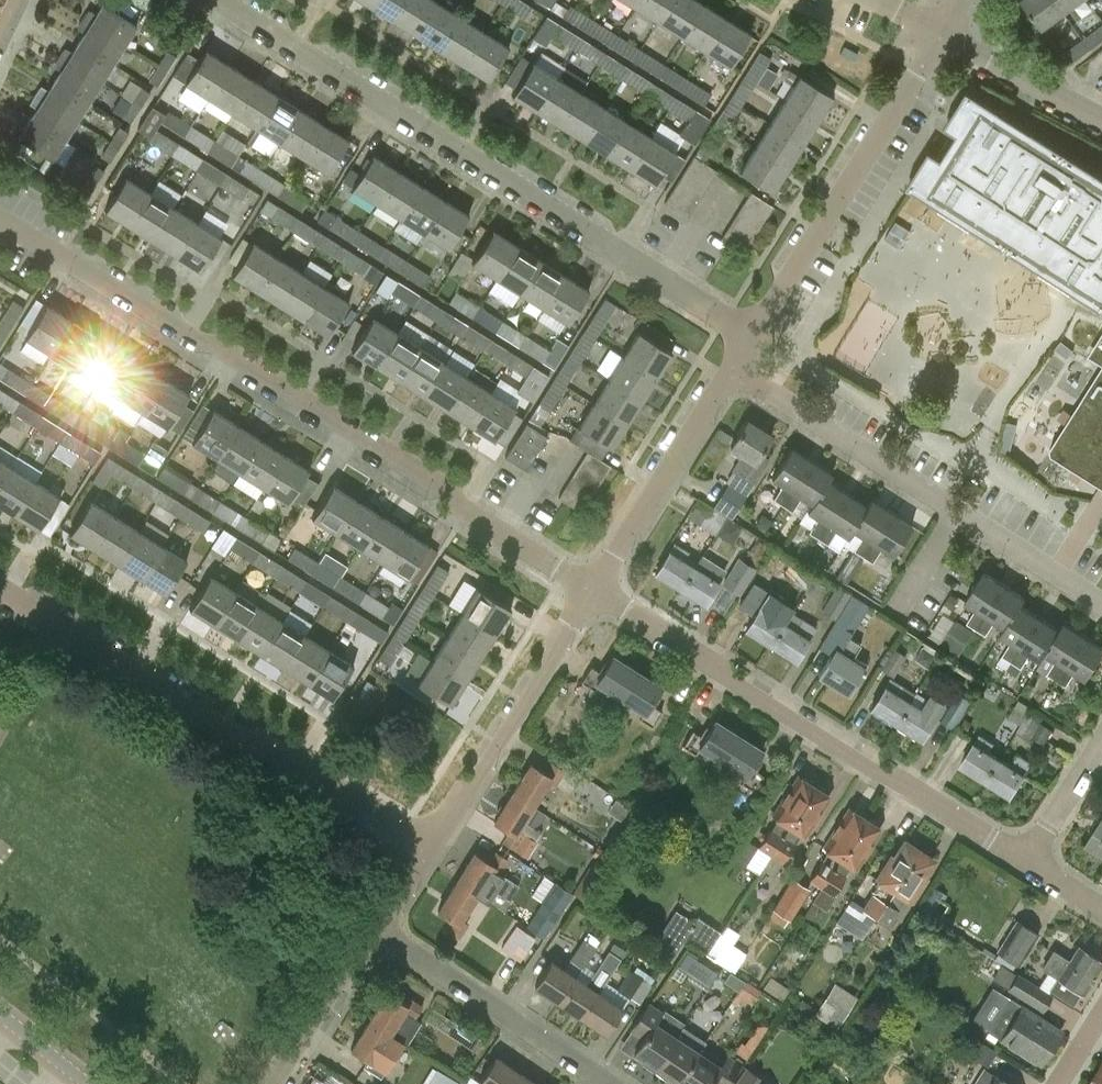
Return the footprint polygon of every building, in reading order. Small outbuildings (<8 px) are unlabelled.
[(370,5),(393,20),(406,0),(373,0),(370,5)] [(393,20),(417,35),(438,3),(433,0),(406,0),(393,20)] [(500,2),(526,19),(533,7),(521,0),(501,0),(500,2)] [(634,7),(658,22),(672,0),(639,0),(634,7)] [(697,0),(672,0),(658,22),(682,37),(703,4),(697,0)] [(1055,0),(1022,0),(1043,28),(1064,12),(1055,0)] [(1064,12),(1081,0),(1055,0),(1064,12)] [(576,25),(584,13),(570,5),(568,9),(556,1),(550,8),(576,25)] [(438,3),(417,35),(441,50),(461,18),(438,3)] [(88,9),(82,18),(125,45),(138,26),(104,4),(97,15),(88,9)] [(703,4),(682,37),(706,52),(727,19),(703,4)] [(584,13),(576,25),(601,40),(609,29),(584,13)] [(544,45),(551,34),(558,23),(546,16),(533,38),(544,45)] [(82,18),(76,27),(86,33),(80,42),(114,64),(125,45),(82,18)] [(485,33),(461,18),(441,50),(465,65),(485,33)] [(727,19),(706,52),(730,66),(750,34),(727,19)] [(558,23),(551,34),(567,44),(574,33),(558,23)] [(1083,39),(1090,49),(1101,41),(1101,26),(1083,39)] [(634,45),(609,29),(601,40),(627,56),(634,45)] [(509,48),(485,33),(465,65),(489,80),(509,48)] [(606,53),(583,38),(576,50),(599,64),(606,53)] [(1090,49),(1083,39),(1062,55),(1069,65),(1090,49)] [(64,46),(58,56),(102,83),(114,64),(80,42),(74,52),(64,46)] [(660,61),(634,45),(627,56),(652,72),(660,61)] [(168,50),(158,66),(167,71),(176,56),(168,50)] [(210,98),(230,65),(207,50),(186,83),(210,98)] [(759,51),(744,75),(756,82),(771,58),(759,51)] [(630,68),(606,53),(599,64),(623,79),(630,68)] [(58,56),(53,65),(62,70),(56,81),(90,102),(102,83),(58,56)] [(660,61),(652,72),(678,88),(685,77),(660,61)] [(536,111),(557,78),(533,63),(512,96),(536,111)] [(230,65),(210,98),(234,113),(254,80),(230,65)] [(167,71),(158,66),(149,81),(157,86),(167,71)] [(653,82),(630,68),(623,79),(646,94),(653,82)] [(833,96),(800,76),(791,70),(785,80),(794,86),(785,100),(818,120),(833,96)] [(756,82),(744,75),(729,98),(741,106),(756,82)] [(711,93),(685,77),(678,88),(704,105),(711,93)] [(557,78),(536,111),(561,126),(581,93),(557,78)] [(278,95),(254,80),(234,113),(257,128),(278,95)] [(41,84),(35,94),(78,121),(90,102),(56,81),(50,90),(41,84)] [(653,82),(646,94),(670,108),(677,97),(653,82)] [(132,102),(141,107),(150,93),(141,87),(132,102)] [(605,108),(581,93),(561,126),(584,141),(605,108)] [(35,94),(29,103),(38,109),(32,119),(66,140),(78,121),(35,94)] [(972,94),(950,130),(958,135),(943,159),(935,154),(912,189),(1101,308),(1101,175),(972,94)] [(300,109),(278,95),(257,128),(281,143),(300,109)] [(677,97),(670,108),(688,120),(679,135),(695,144),(711,118),(677,97)] [(741,106),(729,98),(715,121),(727,128),(741,106)] [(818,120),(785,100),(770,124),(803,145),(818,120)] [(141,107),(132,102),(122,116),(131,122),(141,107)] [(167,111),(165,114),(152,106),(137,130),(150,137),(148,139),(150,140),(157,130),(156,129),(161,121),(162,121),(168,111),(167,111)] [(605,108),(584,141),(608,156),(628,123),(605,108)] [(168,109),(167,111),(168,111),(162,121),(186,137),(193,126),(168,109)] [(325,125),(300,109),(281,143),(305,158),(325,125)] [(629,123),(628,123),(608,156),(632,170),(652,137),(650,136),(656,126),(635,112),(629,123)] [(17,122),(11,132),(20,138),(19,138),(34,148),(53,160),(63,166),(75,146),(66,140),(32,119),(26,128),(17,122)] [(727,128),(715,121),(700,145),(712,152),(727,128)] [(803,145),(770,124),(755,148),(788,169),(803,145)] [(349,140),(325,125),(305,158),(328,173),(349,140)] [(110,141),(119,147),(128,132),(120,126),(110,141)] [(217,140),(193,126),(186,137),(209,152),(217,140)] [(150,140),(148,139),(148,141),(173,157),(181,145),(157,130),(150,140)] [(676,152),(652,137),(632,170),(655,185),(676,152)] [(240,155),(217,140),(209,152),(233,167),(240,155)] [(119,147),(110,141),(101,156),(110,162),(119,147)] [(204,159),(181,145),(173,157),(196,171),(204,159)] [(788,169),(755,148),(740,172),(773,193),(788,169)] [(263,170),(240,155),(233,167),(256,182),(263,170)] [(377,203),(398,170),(374,155),(353,188),(377,203)] [(686,168),(710,183),(717,172),(694,157),(686,168)] [(228,174),(204,159),(196,171),(220,186),(228,174)] [(95,165),(86,179),(96,185),(105,170),(95,165)] [(686,168),(679,180),(703,195),(710,183),(686,168)] [(263,170),(256,182),(279,197),(287,185),(263,170)] [(422,185),(398,170),(377,203),(401,218),(422,185)] [(228,174),(220,186),(243,200),(250,188),(228,174)] [(129,225),(150,193),(126,178),(105,210),(129,225)] [(679,180),(672,192),(696,206),(703,195),(679,180)] [(287,185),(279,197),(302,211),(309,199),(287,185)] [(422,185),(401,218),(425,233),(446,200),(422,185)] [(696,206),(672,192),(665,203),(688,218),(696,206)] [(743,204),(767,219),(774,207),(751,192),(743,204)] [(150,193),(129,225),(153,240),(174,208),(150,193)] [(469,215),(446,200),(425,233),(449,248),(469,215)] [(743,204),(736,216),(760,230),(767,219),(743,204)] [(289,247),(304,222),(277,205),(270,216),(293,231),(284,244),(289,247)] [(174,208),(153,240),(177,255),(198,223),(174,208)] [(344,237),(351,225),(325,208),(317,220),(344,237)] [(760,230),(736,216),(729,227),(752,242),(760,230)] [(331,238),(304,222),(289,247),(301,254),(309,241),(323,250),(331,238)] [(221,238),(198,223),(177,255),(201,270),(221,238)] [(351,225),(344,237),(370,253),(377,241),(351,225)] [(752,242),(729,227),(722,239),(745,253),(752,242)] [(497,278),(518,246),(494,231),(473,263),(497,278)] [(357,255),(331,238),(323,250),(349,266),(357,255)] [(403,258),(377,241),(370,253),(396,270),(403,258)] [(257,290),(277,257),(253,242),(233,275),(257,290)] [(518,246),(497,278),(521,293),(542,261),(518,246)] [(384,271),(357,255),(349,266),(364,275),(363,277),(375,284),(384,271)] [(300,271),(277,257),(257,290),(280,305),(300,271)] [(430,275),(403,258),(396,270),(423,286),(430,275)] [(542,261),(521,293),(545,308),(566,276),(542,261)] [(325,287),(300,271),(280,305),(304,320),(325,287)] [(414,307),(421,295),(386,274),(379,285),(414,307)] [(566,276),(545,308),(569,324),(590,291),(566,276)] [(349,302),(325,287),(304,320),(328,335),(349,302)] [(10,330),(28,300),(16,293),(0,319),(0,323),(10,330)] [(421,295),(414,307),(438,322),(445,310),(421,295)] [(463,295),(456,307),(473,318),(480,306),(463,295)] [(605,296),(598,308),(610,315),(616,305),(617,304),(605,296)] [(49,353),(70,320),(46,305),(26,338),(49,353)] [(468,325),(445,310),(438,322),(461,336),(468,325)] [(487,311),(480,322),(496,332),(504,321),(487,311)] [(594,315),(584,331),(595,338),(605,322),(594,315)] [(376,365),(397,332),(373,317),(353,350),(376,365)] [(94,335),(70,320),(49,353),(73,368),(94,335)] [(10,330),(0,323),(0,345),(10,330)] [(468,325),(461,336),(475,345),(483,333),(468,325)] [(509,325),(502,336),(520,347),(527,336),(509,325)] [(421,347),(397,332),(376,365),(400,380),(421,347)] [(624,356),(657,377),(672,353),(639,332),(624,356)] [(118,350),(94,335),(73,368),(97,383),(118,350)] [(580,337),(569,355),(580,362),(592,344),(580,337)] [(492,339),(485,351),(502,361),(509,350),(492,339)] [(550,350),(543,362),(553,369),(568,345),(558,339),(550,350)] [(534,340),(527,352),(543,362),(550,350),(534,340)] [(1074,350),(1061,340),(1055,349),(1067,358),(1074,350)] [(421,347),(400,380),(424,395),(445,362),(421,347)] [(118,350),(97,383),(121,397),(141,365),(118,350)] [(550,375),(516,354),(508,365),(526,376),(517,391),(533,402),(550,375)] [(657,377),(624,356),(609,380),(642,401),(657,377)] [(31,382),(8,367),(10,364),(0,357),(0,378),(24,393),(31,382)] [(468,377),(445,362),(424,395),(447,410),(468,377)] [(564,362),(554,378),(565,386),(576,369),(564,362)] [(165,379),(141,365),(121,397),(144,412),(165,379)] [(1072,415),(1050,449),(1051,456),(1101,488),(1101,367),(1072,415)] [(468,377),(447,410),(471,425),(492,392),(490,391),(496,381),(475,368),(469,378),(468,377)] [(189,394),(165,379),(144,412),(168,427),(189,394)] [(609,380),(594,404),(627,425),(642,401),(609,380)] [(31,382),(24,393),(48,408),(55,397),(31,382)] [(20,400),(0,388),(0,404),(13,412),(20,400)] [(547,389),(529,418),(541,425),(559,397),(547,389)] [(492,392),(471,425),(495,440),(495,439),(496,440),(513,412),(516,407),(515,407),(492,392)] [(79,411),(55,397),(48,408),(71,423),(79,411)] [(44,415),(20,400),(13,412),(36,426),(29,439),(44,415)] [(213,409),(212,411),(202,404),(188,426),(198,433),(192,442),(216,457),(237,425),(213,409)] [(594,404),(579,428),(577,427),(569,440),(588,452),(600,459),(608,446),(612,449),(627,425),(594,404)] [(79,411),(71,423),(95,438),(102,426),(79,411)] [(44,415),(29,439),(28,441),(43,450),(52,436),(60,441),(67,430),(44,415)] [(102,426),(95,438),(118,452),(132,431),(108,416),(102,426)] [(770,458),(761,452),(772,436),(748,420),(731,446),(742,453),(731,470),(753,485),(770,458)] [(1010,454),(1017,424),(1006,421),(1000,452),(1010,454)] [(526,423),(505,457),(526,469),(547,436),(539,431),(542,427),(537,424),(535,428),(526,423)] [(237,425),(216,457),(240,473),(261,440),(237,425)] [(67,430),(60,441),(83,456),(91,444),(67,430)] [(132,431),(118,452),(153,474),(169,449),(154,440),(145,453),(126,441),(132,431)] [(240,473),(241,473),(234,484),(256,498),(263,487),(264,488),(285,455),(261,440),(240,473)] [(711,454),(722,461),(728,452),(717,445),(711,454)] [(783,505),(811,461),(790,448),(771,478),(782,485),(773,500),(783,505)] [(588,452),(581,463),(604,478),(611,466),(600,459),(588,452)] [(309,470),(285,455),(264,488),(288,503),(309,470)] [(126,484),(133,472),(107,456),(92,481),(103,488),(111,475),(126,484)] [(0,460),(0,485),(11,467),(0,460)] [(811,461),(783,505),(778,513),(788,519),(801,497),(811,504),(827,482),(832,475),(811,461)] [(192,499),(199,487),(191,482),(192,479),(167,463),(158,478),(192,499)] [(581,463),(573,475),(597,489),(604,478),(581,463)] [(0,485),(0,505),(15,515),(35,482),(11,467),(0,485)] [(158,488),(133,472),(126,484),(151,500),(158,488)] [(573,475),(566,487),(589,501),(597,489),(573,475)] [(35,482),(15,515),(39,530),(59,497),(35,482)] [(806,511),(807,511),(802,518),(813,525),(808,533),(818,538),(846,494),(827,482),(811,504),(806,511)] [(728,483),(713,507),(712,507),(726,516),(726,515),(731,518),(746,495),(728,483)] [(336,533),(357,500),(333,485),(312,518),(336,533)] [(210,494),(199,487),(192,499),(215,513),(223,501),(221,500),(226,493),(215,486),(210,494)] [(589,501),(566,487),(559,498),(582,512),(589,501)] [(158,488),(151,500),(177,515),(184,504),(158,488)] [(846,494),(818,538),(827,544),(836,530),(847,537),(852,530),(866,507),(846,494)] [(712,507),(713,507),(700,499),(688,517),(714,534),(726,516),(712,507)] [(381,515),(357,500),(336,533),(360,548),(381,515)] [(852,530),(862,536),(836,577),(846,583),(863,557),(891,512),(871,500),(866,507),(852,530)] [(94,549),(115,516),(91,501),(70,534),(94,549)] [(246,516),(223,501),(215,513),(239,528),(246,516)] [(210,520),(184,504),(177,515),(203,532),(210,520)] [(912,526),(891,512),(863,557),(872,562),(881,548),(893,556),(912,526)] [(405,530),(381,515),(360,548),(384,563),(405,530)] [(139,531),(115,516),(94,549),(118,564),(139,531)] [(246,516),(239,528),(262,542),(270,530),(246,516)] [(253,563),(261,551),(223,527),(210,547),(225,556),(230,548),(253,563)] [(405,530),(384,563),(408,578),(429,545),(405,530)] [(163,546),(139,531),(118,564),(142,579),(163,546)] [(674,543),(670,551),(656,573),(680,588),(694,566),(682,559),(687,551),(674,543)] [(163,546),(142,579),(166,594),(187,561),(163,546)] [(312,574),(319,562),(295,547),(288,559),(312,574)] [(261,551),(253,563),(277,578),(284,565),(261,551)] [(702,554),(694,566),(680,588),(705,604),(723,574),(711,566),(714,562),(702,554)] [(754,568),(739,559),(723,584),(738,593),(754,568)] [(319,562),(312,574),(335,588),(342,577),(319,562)] [(436,563),(421,588),(434,596),(449,571),(436,563)] [(284,565),(277,578),(300,592),(308,580),(284,565)] [(783,575),(806,589),(811,580),(796,571),(788,566),(783,575)] [(977,629),(1005,585),(984,572),(965,602),(976,609),(967,622),(967,623),(977,629)] [(214,625),(235,592),(211,576),(190,610),(214,625)] [(366,592),(342,577),(335,588),(359,603),(366,592)] [(449,602),(462,610),(476,585),(463,577),(449,602)] [(308,580),(300,592),(323,607),(331,594),(308,580)] [(818,597),(824,588),(811,580),(806,589),(818,597)] [(1025,597),(1005,585),(977,629),(986,635),(995,621),(1005,627),(1021,606),(1025,597)] [(837,586),(822,610),(835,618),(850,594),(837,586)] [(421,588),(407,612),(420,619),(434,596),(421,588)] [(478,588),(463,612),(495,633),(511,609),(478,588)] [(770,591),(760,607),(745,630),(770,646),(785,623),(784,623),(773,616),(783,600),(770,591)] [(235,592),(214,625),(238,639),(259,606),(235,592)] [(389,606),(366,592),(359,603),(382,618),(389,606)] [(331,594),(323,607),(347,621),(355,609),(331,594)] [(852,596),(820,647),(831,654),(837,645),(841,648),(850,633),(867,605),(852,596)] [(259,606),(238,639),(261,654),(282,621),(259,606)] [(1021,606),(1005,627),(1000,634),(1011,641),(1002,656),(1012,662),(1040,618),(1021,606)] [(378,624),(355,609),(347,621),(370,636),(378,624)] [(420,619),(407,612),(392,636),(405,644),(420,619)] [(495,633),(463,612),(448,636),(480,657),(495,633)] [(791,612),(784,623),(785,623),(770,646),(795,661),(809,638),(816,627),(791,612)] [(1040,618),(1012,662),(1022,668),(1030,654),(1041,661),(1037,669),(1038,670),(1059,630),(1040,618)] [(956,620),(942,643),(959,653),(973,630),(956,620)] [(305,635),(282,621),(261,654),(285,669),(305,635)] [(1059,630),(1038,670),(1046,675),(1047,673),(1057,680),(1085,636),(1064,623),(1059,630)] [(831,654),(818,675),(847,694),(855,681),(867,688),(887,656),(850,633),(841,648),(837,645),(831,654)] [(305,635),(285,669),(308,683),(329,650),(305,635)] [(405,644),(392,636),(377,661),(390,669),(405,644)] [(480,657),(448,636),(432,660),(465,681),(480,657)] [(1057,680),(1067,685),(1075,672),(1087,679),(1101,655),(1101,647),(1085,636),(1057,680)] [(893,677),(906,655),(893,648),(880,669),(893,677)] [(329,650),(308,683),(332,698),(353,665),(329,650)] [(605,662),(602,667),(599,671),(591,666),(582,681),(590,686),(589,693),(613,709),(621,697),(644,712),(640,718),(652,725),(662,711),(655,706),(660,697),(657,695),(662,686),(614,656),(608,665),(605,662)] [(465,681),(432,660),(417,684),(450,705),(465,681)] [(890,677),(884,686),(870,709),(895,724),(909,702),(915,693),(890,677)] [(1021,724),(1029,711),(987,686),(980,698),(984,700),(982,704),(994,711),(995,709),(1021,724)] [(919,708),(909,702),(895,724),(920,740),(933,719),(934,721),(946,703),(929,693),(919,708)] [(1029,711),(1021,724),(1017,731),(1031,739),(1032,737),(1044,744),(1053,729),(1041,722),(1042,719),(1029,711)] [(706,726),(703,730),(700,734),(693,730),(683,745),(695,753),(699,747),(746,776),(742,782),(754,790),(764,775),(757,770),(762,761),(758,759),(763,751),(715,720),(710,728),(706,726)] [(980,734),(974,743),(961,765),(985,781),(999,759),(988,752),(994,742),(980,734)] [(1010,766),(999,759),(985,781),(1010,796),(1024,774),(1032,762),(1018,754),(1010,766)] [(552,761),(545,772),(530,763),(512,792),(533,805),(547,781),(554,785),(564,769),(552,761)] [(772,814),(775,816),(745,865),(758,873),(761,868),(762,869),(815,784),(802,775),(801,777),(799,776),(785,798),(783,797),(772,814)] [(815,784),(762,869),(774,876),(800,832),(806,836),(817,818),(814,817),(828,795),(827,794),(828,792),(815,784)] [(533,805),(512,792),(494,821),(510,830),(502,844),(527,858),(537,840),(518,829),(523,820),(532,826),(537,824),(541,821),(546,813),(533,805)] [(636,813),(626,806),(625,806),(620,814),(619,815),(617,818),(628,825),(631,821),(636,813)] [(823,847),(828,850),(809,880),(821,888),(867,816),(854,807),(852,810),(850,809),(836,831),(834,829),(823,847)] [(867,816),(821,888),(832,895),(851,865),(857,868),(868,850),(866,849),(879,828),(878,827),(880,824),(867,816)] [(1086,844),(1101,854),(1101,818),(1086,844)] [(622,843),(612,837),(605,850),(598,846),(614,856),(622,843)] [(876,877),(880,880),(864,906),(851,898),(836,922),(862,938),(875,917),(919,849),(904,840),(889,863),(886,861),(876,877)] [(614,856),(598,846),(597,846),(593,854),(598,856),(592,867),(590,866),(574,895),(588,903),(614,856)] [(919,849),(875,917),(889,925),(906,896),(911,899),(921,882),(918,881),(933,858),(919,849)] [(495,851),(489,861),(475,852),(456,881),(477,894),(477,895),(487,902),(489,899),(504,909),(518,885),(500,874),(509,859),(495,851)] [(789,920),(810,888),(794,878),(766,922),(780,931),(788,919),(789,920)] [(477,894),(456,881),(438,910),(454,920),(447,931),(458,938),(468,923),(462,919),(477,895),(477,894)] [(555,881),(526,926),(543,937),(573,893),(555,881)] [(1019,967),(1040,934),(1016,919),(996,952),(1019,967)] [(708,953),(726,925),(725,924),(715,939),(689,921),(680,935),(708,953)] [(517,925),(501,948),(520,961),(536,938),(517,925)] [(740,934),(726,925),(708,953),(735,971),(747,953),(733,943),(740,934)] [(583,938),(564,969),(552,961),(535,987),(559,1002),(576,977),(581,967),(583,968),(597,946),(583,938)] [(1044,968),(1059,977),(1058,977),(1084,993),(1101,965),(1101,961),(1078,946),(1068,961),(1054,952),(1044,968)] [(678,963),(709,985),(718,972),(687,950),(678,963)] [(599,992),(582,1017),(606,1033),(619,1012),(630,996),(640,1003),(652,984),(643,979),(644,977),(630,968),(611,1000),(599,992)] [(1053,994),(1017,973),(1007,990),(1043,1011),(1053,994)] [(576,977),(559,1002),(582,1017),(599,992),(576,977)] [(752,1003),(761,989),(745,979),(736,993),(752,1003)] [(833,981),(825,993),(847,1008),(855,996),(833,981)] [(388,991),(369,1020),(391,1034),(405,1011),(416,1017),(423,1006),(408,996),(405,1002),(388,991)] [(677,1034),(655,1019),(663,1005),(649,996),(630,1030),(642,1037),(633,1051),(645,1058),(642,1063),(653,1070),(677,1034)] [(1061,1030),(1023,1006),(1009,997),(988,1029),(1040,1062),(1061,1030)] [(403,1042),(391,1034),(369,1020),(351,1049),(369,1060),(365,1066),(378,1075),(381,1077),(403,1042)] [(683,1026),(677,1034),(653,1070),(664,1078),(667,1074),(678,1081),(700,1049),(705,1041),(683,1026)] [(988,1066),(997,1051),(980,1040),(970,1055),(988,1066)] [(678,1081),(676,1083),(708,1083),(718,1069),(732,1079),(742,1063),(725,1051),(718,1061),(700,1049),(678,1081)] [(519,1072),(496,1057),(492,1062),(480,1081),(470,1075),(465,1083),(512,1083),(519,1072)] [(1089,1083),(1101,1083),(1101,1064),(1089,1083)] [(739,1083),(759,1083),(754,1081),(758,1076),(746,1068),(736,1082),(739,1083)] [(436,1069),(427,1083),(462,1083),(436,1069)] [(984,1069),(975,1083),(1007,1083),(984,1069)] [(519,1072),(512,1083),(537,1083),(519,1072)]
